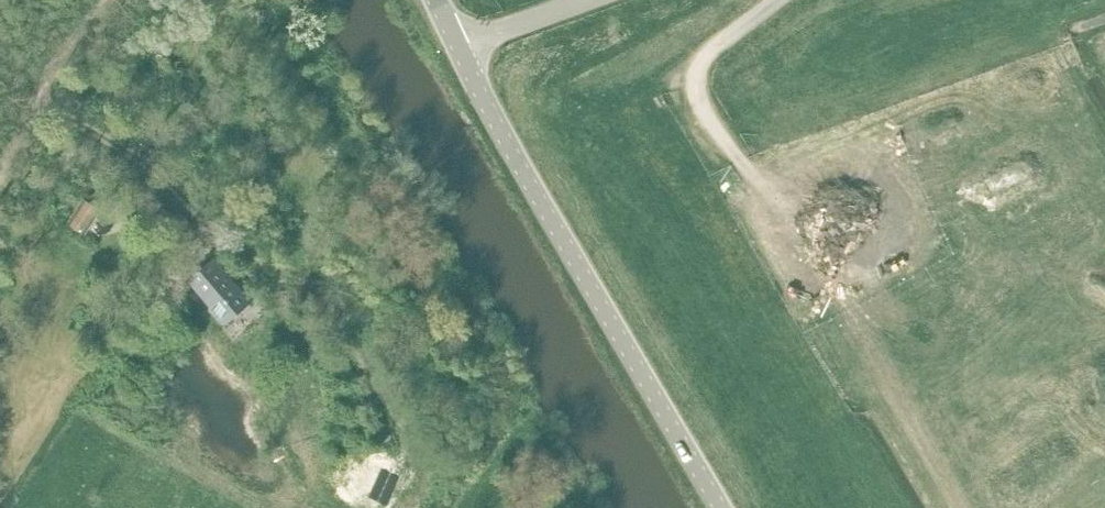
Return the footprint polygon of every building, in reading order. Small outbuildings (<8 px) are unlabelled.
[(70,88),(64,102),(76,107),(82,93),(70,88)] [(83,198),(68,222),(85,232),(99,208),(83,198)] [(109,198),(101,209),(110,215),(118,204),(109,198)] [(214,257),(188,279),(225,323),(252,300),(214,257)]
